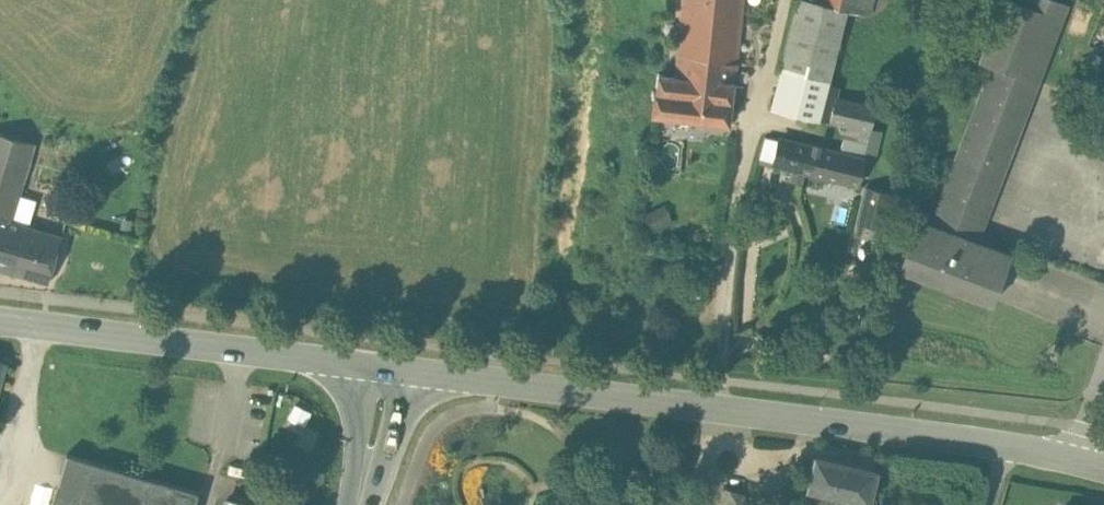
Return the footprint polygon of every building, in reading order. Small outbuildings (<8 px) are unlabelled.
[(675,75),(733,80),(742,0),(684,0),(675,75)] [(771,105),(829,119),(836,91),(857,8),(823,0),(797,0),(771,105)] [(857,8),(858,8),(860,0),(823,0),(857,8)] [(858,8),(869,11),(872,0),(860,0),(858,8)] [(1023,2),(1018,0),(1003,0),(981,58),(979,57),(979,59),(991,63),(1038,81),(1068,2),(1061,0),(1024,0),(1023,2)] [(991,63),(930,222),(920,218),(920,217),(918,216),(899,266),(902,268),(902,266),(992,299),(991,301),(993,302),(1012,252),(1009,251),(1009,252),(977,240),(1038,81),(991,63)] [(675,75),(659,73),(657,90),(653,90),(652,95),(656,96),(654,112),(729,120),(733,80),(675,75)] [(876,105),(836,91),(829,119),(847,123),(870,129),(876,105)] [(870,129),(847,123),(844,135),(866,141),(870,129)] [(774,162),(780,136),(765,132),(759,158),(774,162)] [(0,133),(0,181),(3,182),(0,193),(0,218),(12,221),(34,143),(0,133)] [(866,141),(844,135),(840,151),(863,156),(866,141)] [(840,151),(780,136),(774,162),(793,167),(790,178),(801,180),(803,169),(856,183),(863,156),(840,151)] [(891,191),(866,185),(857,220),(883,226),(891,191)] [(646,211),(653,227),(673,219),(665,202),(646,211)] [(14,273),(27,226),(12,221),(0,218),(0,269),(14,273)] [(61,235),(27,226),(14,273),(47,282),(61,235)] [(287,400),(279,425),(304,433),(312,407),(287,400)] [(67,453),(52,504),(195,504),(199,492),(67,453)] [(815,455),(807,487),(815,489),(811,504),(868,504),(876,470),(815,455)] [(724,487),(719,504),(747,504),(750,493),(724,487)]
